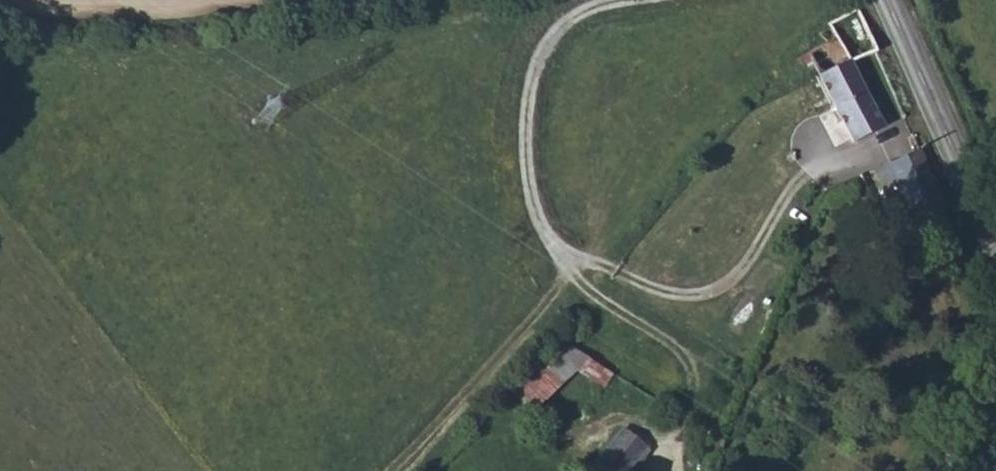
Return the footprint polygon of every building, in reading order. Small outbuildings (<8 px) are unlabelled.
[(797,37),(805,53),(817,47),(855,131),(888,115),(860,51),(877,43),(860,4),(797,37)] [(914,207),(942,196),(917,140),(872,160),(879,174),(898,166),(914,207)] [(543,351),(560,367),(580,348),(577,344),(583,336),(572,329),(568,332),(563,331),(543,351)] [(543,351),(529,364),(544,382),(560,367),(543,351)] [(634,416),(604,448),(614,458),(613,459),(610,461),(608,463),(607,466),(606,470),(607,470),(652,470),(638,458),(629,461),(654,434),(634,416)]
